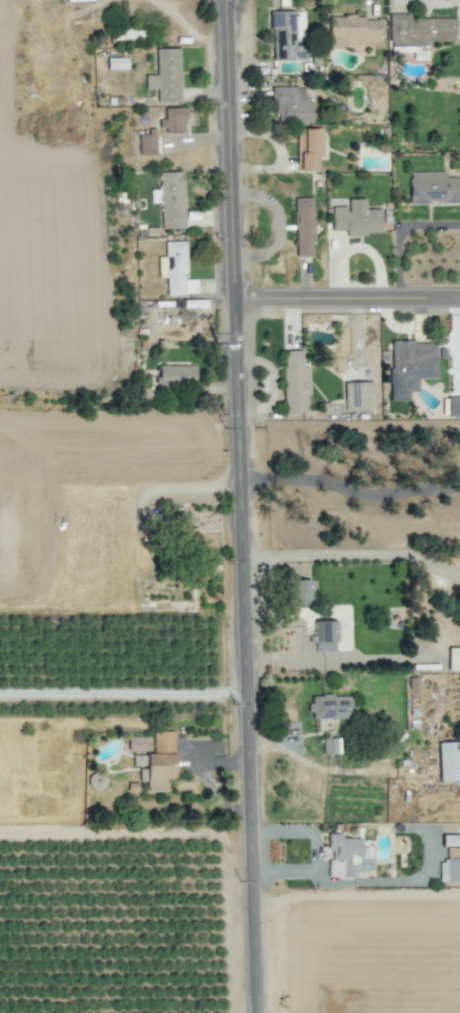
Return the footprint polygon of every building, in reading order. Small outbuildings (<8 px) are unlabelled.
[(305,11),(272,11),(272,60),(305,60),(305,11)] [(455,41),(455,18),(410,18),(410,13),(390,13),(390,52),(417,52),(417,46),(430,46),(430,41),(455,41)] [(329,48),(342,48),(342,44),(378,44),(378,17),(329,17),(329,48)] [(180,102),(179,48),(155,49),(156,75),(145,75),(145,90),(156,89),(157,102),(180,102)] [(127,69),(127,58),(107,58),(107,69),(127,69)] [(311,122),(310,101),(304,101),(304,87),(271,87),(271,104),(276,104),(276,122),(311,122)] [(185,131),(184,107),(164,108),(165,119),(158,119),(159,132),(185,131)] [(317,171),(317,157),(322,157),(322,129),(298,128),(297,171),(317,171)] [(139,154),(155,154),(155,134),(138,134),(139,154)] [(161,229),(185,228),(183,171),(159,172),(159,189),(150,190),(151,203),(160,203),(161,229)] [(445,178),(445,172),(409,172),(409,203),(459,202),(459,177),(445,178)] [(314,256),(312,197),(294,198),(295,257),(314,256)] [(331,230),(345,230),(346,235),(381,234),(380,209),(365,209),(365,198),(347,199),(347,206),(331,207),(331,230)] [(164,242),(165,257),(157,257),(158,278),(166,277),(167,295),(197,294),(197,279),(187,279),(185,241),(164,242)] [(391,401),(409,400),(409,391),(418,391),(418,378),(437,378),(436,341),(389,342),(391,401)] [(283,413),(305,412),(304,394),(309,394),(308,353),(282,354),(283,413)] [(157,366),(157,385),(195,384),(194,365),(157,366)] [(344,382),(345,411),(374,410),(373,381),(344,382)] [(442,397),(442,417),(459,417),(459,396),(442,397)] [(315,580),(290,580),(290,603),(311,603),(311,588),(315,588),(315,580)] [(316,621),(317,651),(336,651),(336,620),(316,621)] [(310,719),(347,718),(347,709),(351,709),(350,695),(309,696),(310,719)] [(174,777),(173,731),(153,731),(153,754),(133,755),(133,766),(139,766),(140,782),(145,781),(145,790),(167,789),(166,777),(174,777)] [(147,736),(128,737),(128,752),(148,751),(147,736)] [(339,738),(322,738),(323,754),(339,753),(339,738)] [(459,781),(459,778),(459,742),(438,742),(439,781),(459,781)] [(328,877),(355,877),(355,871),(373,871),(373,859),(370,859),(370,849),(361,849),(361,839),(341,839),(341,834),(327,834),(327,850),(331,850),(331,860),(328,860),(328,877)] [(442,834),(441,847),(459,847),(459,834),(442,834)] [(446,848),(446,861),(439,861),(439,881),(459,882),(459,848),(446,848)]
